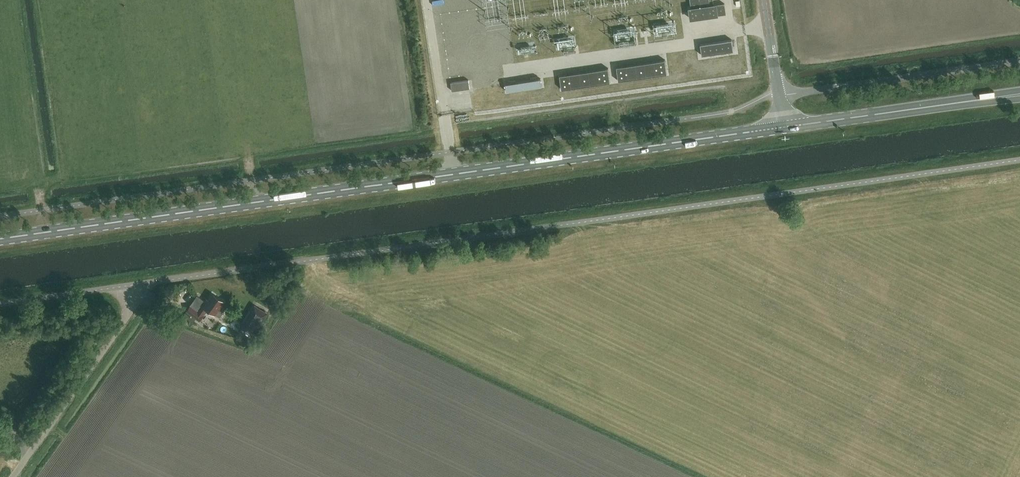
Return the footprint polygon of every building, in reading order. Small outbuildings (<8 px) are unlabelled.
[(692,8),(690,8),(691,19),(726,14),(725,3),(712,5),(712,0),(691,0),(692,8)] [(674,25),(657,26),(658,35),(674,34),(674,25)] [(560,29),(561,36),(573,34),(571,27),(560,29)] [(734,51),(733,40),(702,45),(703,56),(734,51)] [(667,74),(665,60),(617,67),(619,81),(667,74)] [(562,89),(610,82),(608,68),(560,75),(562,89)] [(541,78),(506,84),(507,91),(542,86),(541,78)] [(469,80),(451,83),(452,91),(470,88),(469,80)] [(224,302),(212,294),(206,303),(197,296),(186,311),(198,321),(207,310),(214,315),(217,318),(219,318),(222,314),(222,312),(218,310),(224,302)]
